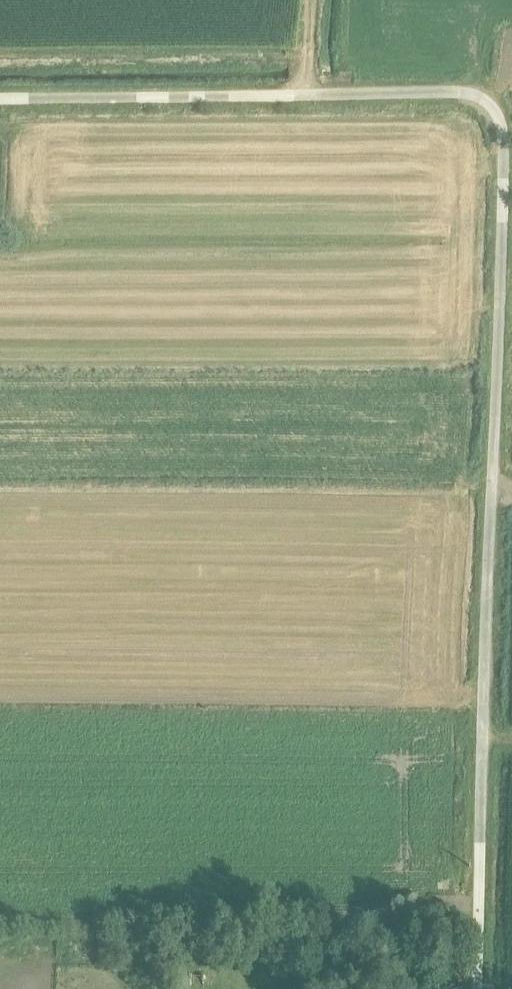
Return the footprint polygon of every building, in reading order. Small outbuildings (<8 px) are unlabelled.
[(350,966),(334,967),(336,981),(352,979),(350,966)]
